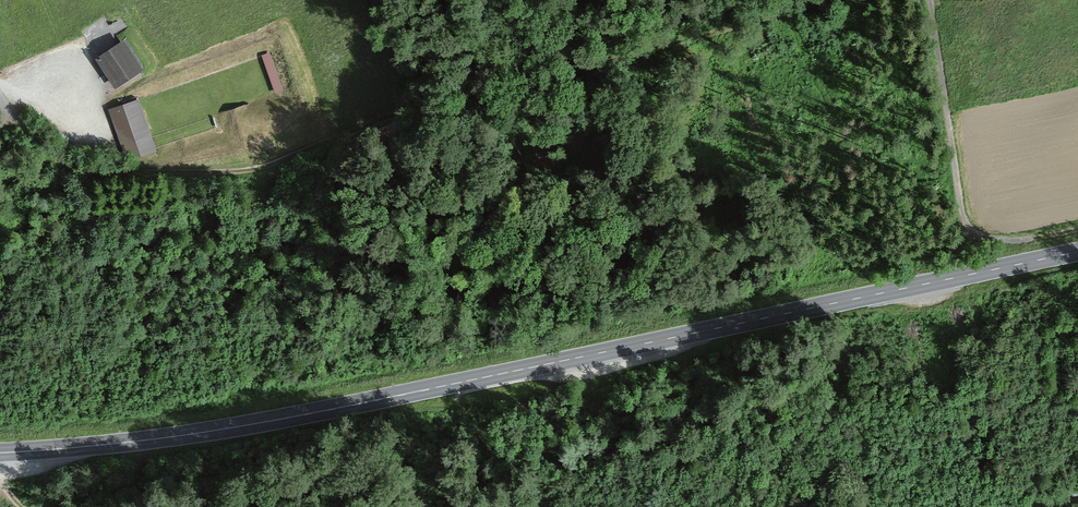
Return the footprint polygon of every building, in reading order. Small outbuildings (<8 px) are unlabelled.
[(126,43),(99,59),(116,89),(145,74),(126,43)] [(273,50),(264,53),(275,90),(283,88),(273,50)] [(156,152),(139,100),(115,110),(133,159),(156,152)]
